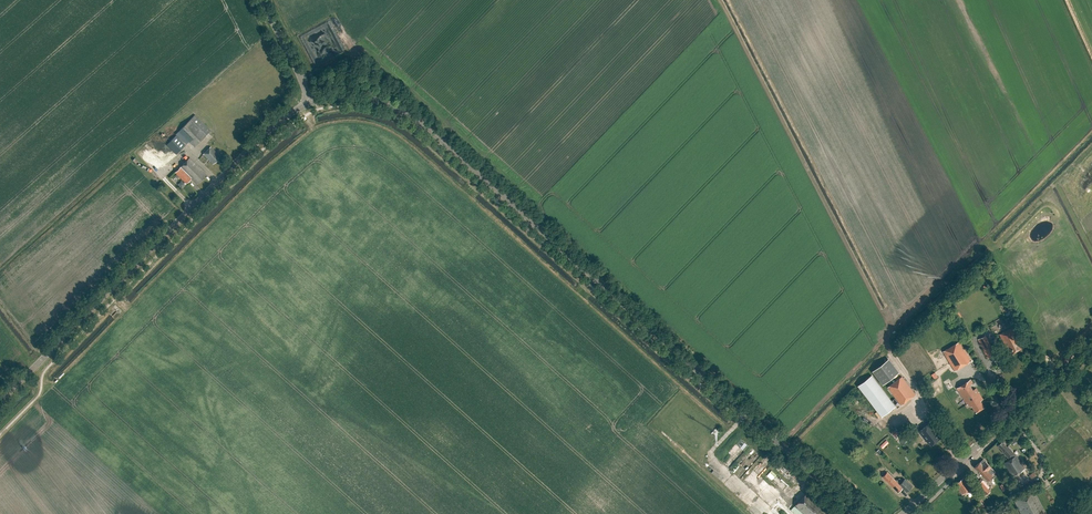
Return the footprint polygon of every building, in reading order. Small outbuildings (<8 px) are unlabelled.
[(176,133),(186,143),(189,140),(194,146),(211,129),(195,114),(176,133)] [(166,144),(176,154),(185,144),(176,135),(166,144)] [(211,146),(203,154),(213,164),(221,156),(211,146)] [(186,183),(191,178),(197,184),(206,174),(189,157),(175,172),(186,183)] [(1023,348),(1013,329),(1013,328),(999,335),(1010,355),(1023,348)] [(993,344),(991,345),(985,334),(978,338),(989,358),(998,353),(993,344)] [(943,352),(955,371),(970,362),(958,343),(943,352)] [(872,371),(882,384),(899,372),(889,358),(872,371)] [(857,385),(881,416),(895,405),(872,374),(857,385)] [(887,388),(901,406),(916,395),(902,377),(887,388)] [(971,380),(957,389),(967,405),(969,404),(971,407),(972,406),(976,412),(984,407),(981,401),(983,400),(971,380)] [(941,436),(929,421),(919,429),(929,442),(931,443),(938,438),(941,436)] [(896,437),(901,432),(896,428),(891,433),(896,437)] [(887,440),(881,445),(883,448),(890,442),(887,440)] [(1011,458),(1004,463),(1013,476),(1025,468),(1017,455),(1008,445),(1007,446),(1002,440),(1002,441),(1001,441),(999,443),(998,444),(998,445),(1003,450),(1002,451),(1008,457),(1010,456),(1011,458)] [(991,474),(995,471),(985,461),(982,464),(980,461),(975,466),(988,480),(992,475),(991,474)] [(772,480),(777,474),(772,470),(767,475),(772,480)] [(887,472),(883,476),(899,492),(903,488),(904,489),(905,489),(907,491),(913,486),(905,479),(902,481),(900,479),(898,481),(897,480),(896,481),(887,472)] [(962,479),(958,482),(960,484),(957,487),(963,494),(972,487),(964,477),(962,479)] [(989,486),(984,479),(977,485),(985,495),(990,490),(988,487),(989,486)] [(1021,513),(1046,513),(1032,489),(1013,499),(1021,513)] [(765,513),(835,513),(808,490),(791,509),(779,499),(765,513)] [(977,498),(982,507),(986,505),(981,496),(977,498)]
